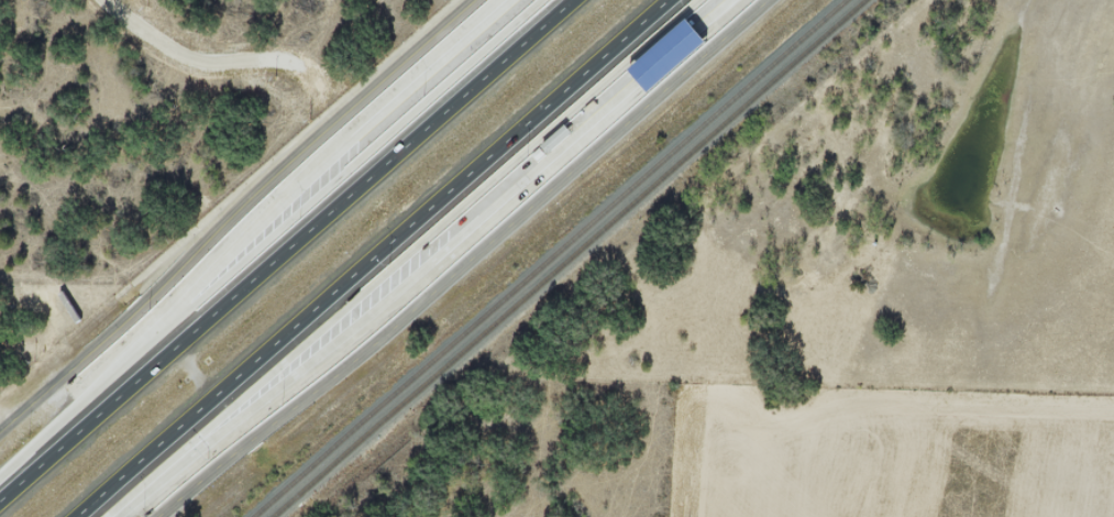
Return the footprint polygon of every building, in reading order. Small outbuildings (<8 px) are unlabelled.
[(644,92),(704,45),(684,20),(624,68),(644,92)]
